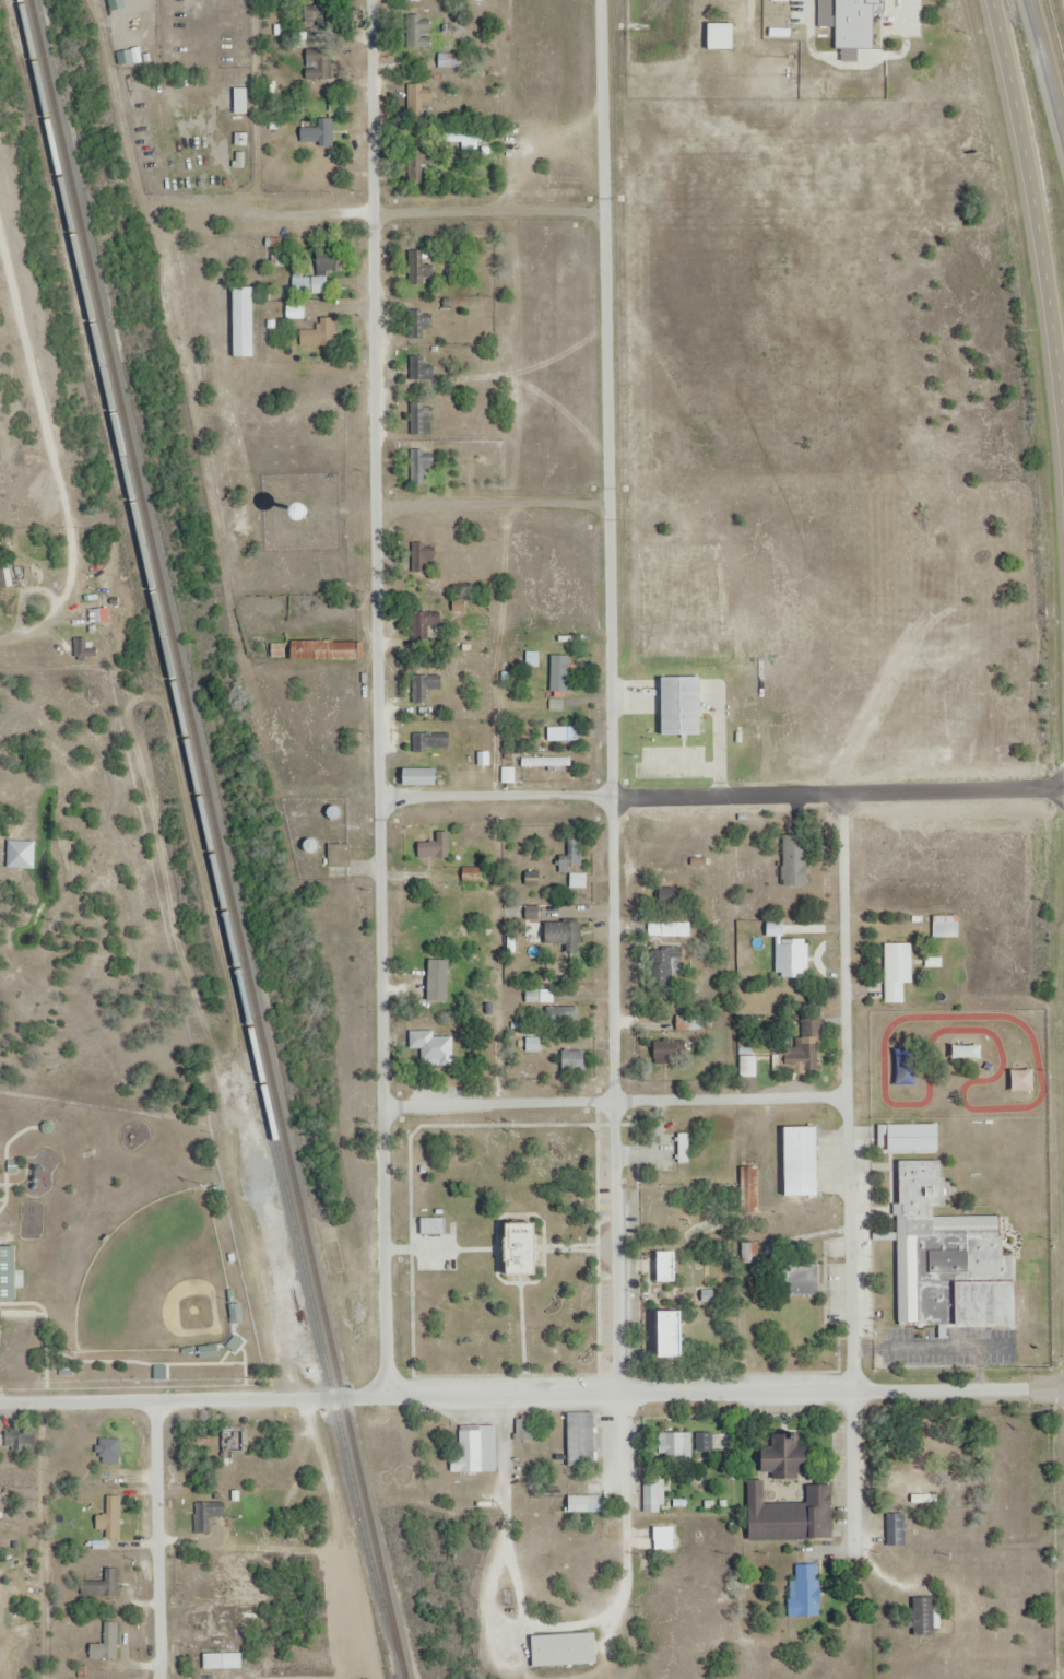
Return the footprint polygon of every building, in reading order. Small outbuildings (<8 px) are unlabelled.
[(434,80),(419,80),(419,114),(434,114),(434,80)] [(248,87),(236,87),(236,113),(248,113),(248,87)] [(464,149),(479,147),(477,130),(462,132),(464,149)] [(430,153),(410,153),(410,182),(430,182),(430,153)] [(318,277),(313,277),(313,293),(328,293),(328,272),(341,272),(341,248),(318,248),(318,277)] [(410,284),(435,284),(435,258),(427,258),(427,249),(410,249),(410,284)] [(288,318),(305,317),(305,304),(288,305),(288,318)] [(410,310),(410,338),(434,338),(434,310),(410,310)] [(412,356),(412,387),(433,387),(433,356),(412,356)] [(433,436),(433,400),(412,400),(412,436),(433,436)] [(433,449),(412,449),(412,484),(433,484),(433,449)] [(9,588),(5,562),(0,563),(0,590),(9,588)] [(570,655),(552,655),(552,692),(570,692),(570,655)] [(414,675),(414,713),(430,713),(430,689),(442,689),(442,675),(414,675)] [(421,751),(451,751),(451,733),(421,733),(421,751)] [(524,754),(524,766),(573,766),(573,754),(524,754)] [(437,768),(404,768),(404,785),(437,785),(437,768)] [(808,886),(808,836),(784,836),(784,886),(808,886)] [(561,855),(561,871),(574,871),(574,866),(582,866),(582,838),(571,838),(571,855),(561,855)] [(960,916),(934,916),(934,937),(960,937),(960,916)] [(663,936),(691,936),(691,920),(663,920),(663,936)] [(913,982),(913,942),(887,942),(887,1002),(906,1002),(906,982),(913,982)] [(655,948),(656,985),(674,985),(674,968),(682,968),(682,948),(655,948)] [(775,1070),(820,1071),(821,1016),(803,1016),(803,1037),(797,1037),(797,1047),(776,1047),(775,1070)] [(454,1065),(454,1036),(435,1036),(435,1030),(411,1030),(411,1049),(423,1049),(423,1065),(454,1065)] [(656,1038),(656,1063),(689,1063),(689,1038),(656,1038)] [(564,1050),(564,1071),(586,1071),(586,1050),(564,1050)] [(757,1056),(742,1056),(742,1076),(757,1076),(757,1056)] [(939,1124),(889,1124),(889,1150),(939,1150),(939,1124)] [(818,1127),(786,1127),(786,1196),(818,1196),(818,1127)] [(690,1162),(690,1133),(680,1133),(680,1162),(690,1162)] [(898,1161),(901,1326),(1017,1325),(1016,1255),(1003,1255),(1003,1215),(935,1216),(935,1207),(944,1207),(944,1160),(898,1161)] [(508,1276),(537,1276),(537,1224),(508,1224),(508,1276)] [(15,1246),(0,1246),(0,1300),(16,1300),(15,1246)] [(660,1282),(676,1282),(676,1252),(660,1252),(660,1282)] [(660,1312),(660,1357),(683,1357),(683,1312),(660,1312)] [(569,1466),(596,1466),(596,1412),(569,1412),(569,1466)] [(498,1471),(498,1425),(460,1425),(460,1453),(452,1453),(452,1471),(498,1471)] [(234,1465),(234,1451),(251,1451),(251,1429),(222,1429),(224,1465),(234,1465)] [(7,1446),(31,1446),(31,1431),(7,1431),(7,1446)] [(666,1453),(666,1467),(685,1467),(685,1459),(693,1459),(693,1431),(660,1431),(660,1453),(666,1453)] [(697,1450),(713,1450),(713,1431),(697,1431),(697,1450)] [(99,1466),(123,1466),(123,1433),(112,1433),(112,1449),(99,1449),(99,1466)] [(204,1454),(212,1452),(210,1435),(201,1437),(204,1454)] [(811,1444),(799,1444),(799,1442),(763,1442),(763,1478),(801,1478),(801,1470),(811,1470),(811,1444)] [(646,1479),(646,1511),(664,1511),(664,1479),(646,1479)] [(834,1539),(833,1484),(809,1484),(809,1502),(765,1502),(765,1480),(750,1480),(750,1539),(834,1539)] [(604,1494),(570,1494),(570,1512),(604,1512),(604,1494)] [(97,1513),(97,1548),(109,1548),(109,1537),(125,1537),(124,1495),(111,1495),(111,1512),(97,1513)] [(197,1533),(211,1533),(211,1516),(225,1516),(225,1501),(197,1501),(197,1533)] [(906,1545),(906,1511),(889,1511),(889,1545),(906,1545)] [(655,1549),(675,1549),(675,1526),(655,1526),(655,1549)] [(821,1616),(821,1563),(796,1563),(796,1579),(791,1579),(791,1616),(821,1616)] [(914,1635),(936,1635),(936,1596),(914,1596),(914,1635)] [(119,1658),(119,1621),(108,1621),(108,1643),(92,1643),(92,1658),(119,1658)] [(598,1663),(597,1632),(533,1635),(534,1666),(598,1663)] [(205,1669),(243,1669),(243,1653),(205,1653),(205,1669)]
